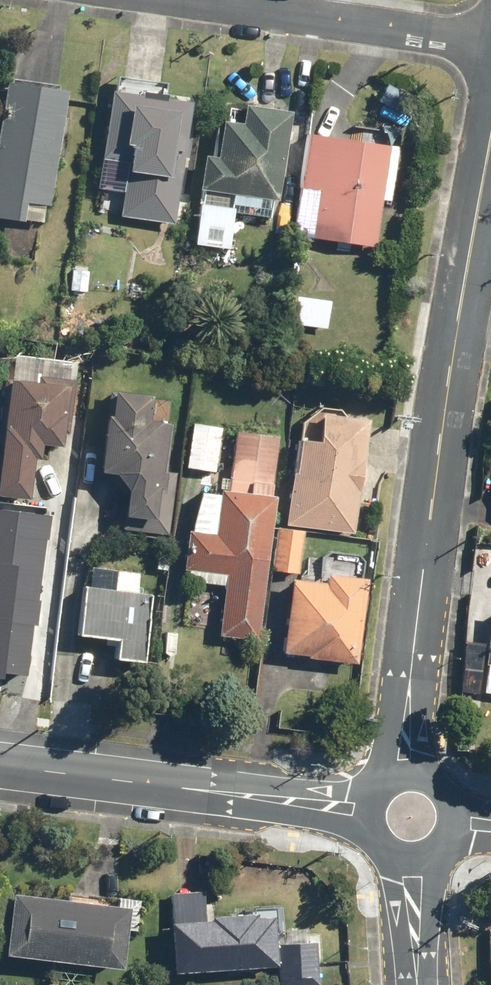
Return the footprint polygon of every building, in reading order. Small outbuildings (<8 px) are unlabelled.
[(0,86),(0,222),(45,227),(59,92),(0,86)] [(117,221),(173,226),(185,103),(106,95),(97,190),(120,192),(117,221)] [(209,155),(205,189),(236,192),(235,205),(204,202),(199,245),(233,248),(237,212),(275,216),(277,196),(282,197),(291,111),(247,106),(245,122),(225,120),(221,156),(209,155)] [(308,243),(371,252),(385,147),(305,137),(298,189),(315,191),(308,243)] [(327,300),(293,299),(291,330),(326,331),(327,300)] [(12,379),(0,471),(0,495),(31,499),(36,458),(41,459),(42,446),(67,449),(76,380),(41,376),(40,382),(12,379)] [(169,399),(105,397),(104,426),(96,426),(94,478),(107,479),(106,503),(119,504),(118,533),(170,535),(172,471),(166,470),(169,399)] [(297,441),(288,524),(359,531),(370,419),(320,414),(317,443),(297,441)] [(219,431),(189,426),(182,471),(212,475),(219,431)] [(272,436),(233,433),(229,494),(215,493),(214,499),(196,498),(194,524),(187,524),(183,585),(219,587),(216,638),(257,641),(272,436)] [(11,630),(15,592),(33,593),(40,518),(0,514),(0,629),(11,630)] [(304,532),(279,529),(275,571),(300,573),(304,532)] [(325,585),(292,582),(285,660),(357,667),(366,575),(327,572),(325,585)] [(79,589),(74,636),(110,640),(108,666),(141,669),(149,597),(79,589)] [(165,977),(275,971),(276,984),(316,984),(314,945),(283,947),(282,933),(271,934),(270,918),(213,921),(213,916),(203,917),(202,892),(169,893),(171,926),(158,927),(159,950),(164,949),(165,977)] [(3,900),(0,928),(0,962),(116,975),(123,913),(3,900)]
